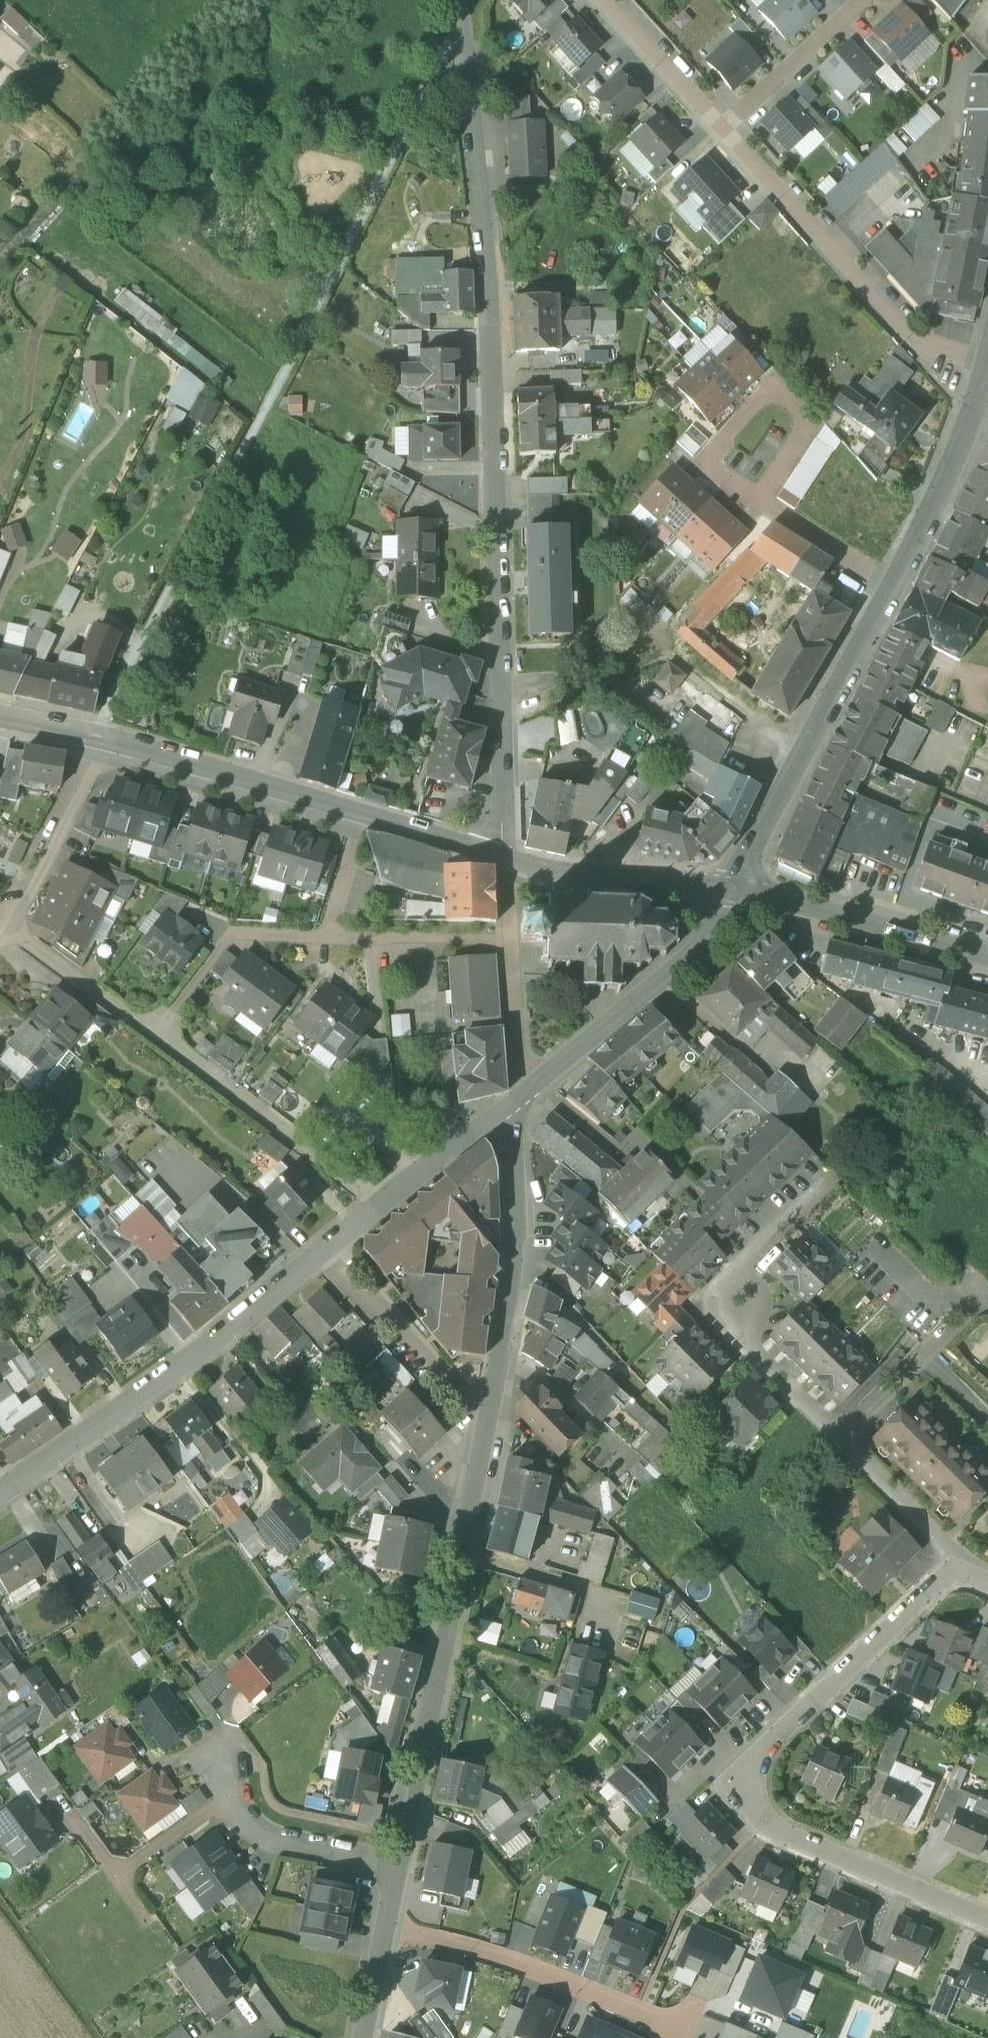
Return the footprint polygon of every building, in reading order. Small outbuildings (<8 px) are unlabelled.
[(531,24),(533,22),(557,0),(509,0),(531,24)] [(542,32),(569,8),(561,0),(557,0),(533,22),(542,32)] [(758,12),(786,40),(815,14),(802,0),(771,0),(758,12)] [(901,6),(916,22),(926,13),(915,0),(908,0),(901,6)] [(952,20),(967,0),(933,0),(946,15),(952,20)] [(897,60),(899,62),(928,35),(916,22),(901,6),(872,33),(873,34),(897,60)] [(17,36),(28,24),(10,8),(0,19),(0,20),(17,36)] [(572,61),(578,68),(601,47),(576,19),(553,40),(558,46),(572,61)] [(736,37),(753,56),(763,46),(739,20),(728,29),(736,37)] [(888,69),(897,60),(873,34),(864,42),(885,66),(888,69)] [(707,64),(731,90),(760,64),(753,56),(736,37),(707,64)] [(846,99),(855,91),(866,81),(875,73),(849,43),(819,70),(846,99)] [(572,61),(558,46),(550,53),(564,68),(572,61)] [(572,77),(580,87),(605,64),(597,55),(572,77)] [(888,69),(885,66),(876,74),(895,95),(905,86),(888,69)] [(610,115),(616,122),(642,98),(621,74),(594,98),(600,105),(600,111),(604,115),(610,115)] [(968,120),(987,122),(987,80),(968,78),(963,114),(968,115),(968,120)] [(869,85),(866,81),(855,91),(858,95),(869,85)] [(507,99),(508,125),(530,124),(529,98),(507,99)] [(761,123),(788,153),(814,130),(800,114),(787,100),(761,123)] [(918,113),(932,127),(940,120),(926,105),(918,113)] [(814,130),(824,141),(833,133),(809,106),(800,114),(814,130)] [(632,141),(656,167),(665,159),(683,143),(658,116),(632,141)] [(902,128),(915,142),(923,135),(910,120),(902,128)] [(968,120),(965,143),(987,146),(987,122),(968,120)] [(542,123),(530,124),(508,125),(511,178),(545,177),(542,123)] [(885,143),(899,158),(907,150),(893,135),(885,143)] [(965,143),(958,199),(987,205),(987,146),(965,143)] [(876,151),(850,175),(823,199),(839,217),(866,193),(892,169),(876,151)] [(647,175),(655,184),(673,168),(665,159),(656,167),(647,175)] [(729,203),(736,196),(704,161),(677,186),(677,187),(671,192),(681,204),(687,199),(707,221),(708,222),(729,203)] [(987,251),(987,205),(958,199),(953,198),(944,238),(943,246),(942,247),(987,256),(987,251)] [(748,218),(761,232),(779,214),(767,199),(748,218)] [(745,221),(729,203),(708,222),(707,221),(701,226),(719,246),(745,221)] [(919,241),(936,244),(938,236),(940,224),(932,222),(934,214),(925,212),(919,241)] [(868,249),(926,312),(937,298),(932,297),(942,247),(943,246),(936,244),(919,241),(914,267),(884,234),(868,249)] [(944,238),(938,236),(936,244),(943,246),(944,238)] [(977,306),(987,256),(942,247),(932,297),(937,298),(977,306)] [(397,281),(396,259),(385,260),(386,281),(397,281)] [(397,281),(397,298),(412,296),(410,260),(396,259),(397,281)] [(412,296),(422,296),(422,295),(422,260),(410,260),(412,296)] [(422,260),(422,295),(444,295),(443,273),(444,273),(443,260),(422,260)] [(444,295),(444,313),(473,313),(472,273),(444,273),(443,273),(444,295)] [(72,284),(61,275),(53,286),(64,294),(72,284)] [(594,283),(595,293),(614,292),(614,282),(594,283)] [(178,329),(125,288),(113,303),(166,344),(174,334),(178,329)] [(444,313),(444,295),(422,295),(422,296),(422,314),(430,314),(444,313)] [(422,296),(412,296),(397,298),(398,312),(423,331),(430,331),(430,314),(422,314),(422,296)] [(514,298),(515,325),(559,324),(558,315),(558,297),(542,297),(529,298),(514,298)] [(589,323),(589,334),(616,334),(615,311),(589,312),(589,323)] [(570,312),(570,314),(570,323),(589,323),(589,312),(570,312)] [(559,324),(570,323),(570,314),(558,315),(559,324)] [(559,333),(571,333),(570,323),(559,324),(559,333)] [(589,323),(570,323),(571,333),(571,335),(589,334),(589,323)] [(559,333),(559,324),(515,325),(516,353),(560,351),(559,333)] [(728,338),(742,353),(750,344),(732,324),(723,332),(728,338)] [(408,346),(421,346),(421,331),(392,331),(392,346),(408,346)] [(174,334),(166,344),(226,391),(234,381),(174,334)] [(711,355),(743,390),(761,373),(742,353),(728,338),(711,355)] [(891,357),(903,367),(911,359),(897,344),(888,351),(892,356),(891,357)] [(408,346),(408,367),(424,367),(424,352),(421,352),(421,346),(408,346)] [(401,367),(401,389),(421,389),(422,389),(458,388),(457,352),(424,352),(424,367),(408,367),(401,367)] [(711,355),(693,371),(726,406),(743,390),(711,355)] [(890,357),(869,385),(885,398),(889,392),(895,397),(912,374),(903,367),(891,357),(890,357)] [(108,363),(83,363),(83,387),(107,387),(108,363)] [(204,385),(182,368),(165,400),(190,413),(197,399),(204,385)] [(552,371),(552,385),(583,384),(582,370),(552,371)] [(708,422),(726,406),(693,371),(676,387),(708,422)] [(874,412),(885,398),(869,385),(865,382),(858,392),(848,385),(844,390),(874,412)] [(423,412),(460,415),(459,388),(458,388),(422,389),(423,412)] [(863,427),(874,412),(844,390),(833,405),(863,427)] [(519,424),(554,423),(553,408),(553,391),(519,392),(519,424)] [(920,416),(895,397),(889,392),(885,398),(874,412),(863,427),(874,435),(895,450),(920,416)] [(288,396),(288,417),(302,417),(302,396),(288,396)] [(218,408),(197,399),(187,419),(210,429),(218,408)] [(187,415),(174,407),(161,431),(174,438),(187,415)] [(590,407),(553,408),(554,423),(590,422),(590,407)] [(590,422),(590,434),(610,433),(610,420),(590,422)] [(590,422),(554,423),(554,436),(590,434),(590,422)] [(555,454),(554,436),(554,423),(519,424),(520,455),(555,454)] [(458,427),(423,428),(424,461),(459,461),(458,427)] [(684,435),(700,449),(708,441),(692,427),(684,435)] [(409,456),(408,428),(394,429),(395,457),(409,456)] [(409,461),(424,461),(423,428),(408,428),(409,456),(409,461)] [(676,443),(693,458),(700,449),(684,435),(676,443)] [(883,466),(895,450),(874,435),(862,451),(883,467),(883,466)] [(379,455),(380,455),(382,450),(384,444),(370,439),(366,451),(379,455)] [(815,440),(809,450),(826,461),(833,452),(815,440)] [(376,463),(391,471),(398,475),(405,462),(395,457),(382,450),(380,455),(379,455),(376,463)] [(820,471),(826,461),(809,450),(802,460),(820,471)] [(983,527),(987,517),(987,450),(977,467),(972,476),(953,512),(983,527)] [(856,458),(876,480),(886,467),(883,466),(883,467),(862,451),(856,458)] [(814,481),(820,471),(802,460),(796,469),(814,481)] [(639,503),(658,520),(690,484),(671,468),(639,503)] [(807,491),(814,481),(796,469),(790,479),(807,491)] [(383,487),(388,489),(407,499),(415,483),(398,475),(391,471),(383,487)] [(551,529),(550,496),(555,496),(567,495),(566,479),(526,480),(527,497),(528,530),(551,529)] [(801,500),(807,491),(790,479),(783,489),(801,500)] [(708,501),(690,484),(658,520),(676,537),(708,501)] [(399,514),(407,499),(388,489),(380,504),(399,514)] [(777,499),(794,510),(801,500),(783,489),(777,499)] [(676,537),(695,553),(727,517),(708,501),(676,537)] [(913,590),(943,604),(945,601),(948,593),(977,608),(980,602),(987,586),(987,584),(968,574),(974,562),(982,546),(987,535),(987,530),(983,527),(953,512),(930,558),(920,577),(913,590)] [(747,535),(727,517),(695,553),(714,570),(747,535)] [(399,538),(398,560),(436,560),(436,522),(399,522),(399,538)] [(0,531),(0,534),(7,553),(28,546),(20,523),(0,531)] [(771,524),(749,552),(764,562),(811,593),(812,591),(814,592),(819,584),(832,563),(803,544),(771,524)] [(341,542),(362,551),(369,535),(348,526),(341,542)] [(526,530),(529,637),(571,636),(568,529),(551,529),(528,530),(526,530)] [(67,531),(52,552),(67,563),(82,541),(67,531)] [(382,560),(398,560),(399,538),(382,538),(382,560)] [(11,555),(0,551),(0,584),(11,555)] [(701,601),(687,621),(700,632),(764,562),(749,552),(701,601)] [(374,574),(398,574),(398,560),(382,560),(374,560),(374,574)] [(436,599),(436,560),(398,560),(398,574),(398,599),(436,599)] [(987,584),(987,567),(981,563),(979,565),(974,562),(968,574),(987,584)] [(839,601),(829,595),(831,591),(819,584),(814,592),(812,591),(811,593),(791,627),(750,695),(788,718),(828,650),(828,649),(849,614),(836,606),(839,601)] [(987,606),(987,604),(987,586),(980,602),(987,606)] [(54,611),(66,616),(77,593),(65,588),(54,611)] [(913,590),(891,628),(925,645),(959,662),(980,623),(979,622),(943,604),(913,590)] [(32,610),(28,629),(44,633),(53,615),(32,610)] [(379,661),(384,670),(409,657),(403,646),(407,635),(412,618),(398,614),(387,611),(382,627),(383,628),(374,659),(379,661)] [(743,668),(700,632),(687,621),(677,634),(732,681),(743,668)] [(14,695),(30,662),(44,633),(28,629),(7,625),(0,655),(0,693),(14,695)] [(880,650),(871,668),(910,688),(922,664),(916,661),(925,645),(891,628),(880,650)] [(87,658),(81,673),(100,677),(116,636),(99,629),(87,658)] [(44,633),(30,662),(43,665),(57,636),(44,633)] [(311,641),(309,648),(295,644),(286,674),(300,678),(301,674),(313,677),(322,644),(311,641)] [(60,652),(56,668),(81,673),(87,658),(60,652)] [(384,670),(391,684),(388,694),(396,709),(423,695),(447,702),(461,706),(468,680),(472,668),(462,664),(428,654),(427,656),(417,653),(409,657),(384,670)] [(463,660),(462,664),(472,668),(468,680),(474,682),(479,665),(463,660)] [(56,668),(43,665),(30,662),(14,695),(49,703),(56,668)] [(654,683),(671,696),(685,678),(667,665),(654,683)] [(92,713),(100,677),(81,673),(56,668),(49,703),(92,713)] [(871,668),(855,699),(888,714),(894,701),(901,705),(910,688),(871,668)] [(234,739),(259,747),(267,721),(273,723),(282,694),(243,683),(239,695),(235,694),(230,711),(241,714),(234,739)] [(328,701),(341,705),(345,691),(332,687),(328,701)] [(318,786),(336,791),(337,788),(342,772),(351,743),(360,711),(341,705),(328,701),(324,699),(300,780),(318,786)] [(855,699),(841,726),(844,731),(844,734),(882,754),(900,719),(888,714),(855,699)] [(456,724),(461,706),(447,702),(443,720),(456,724)] [(925,724),(942,734),(955,711),(937,702),(925,724)] [(148,718),(129,712),(126,723),(145,728),(148,718)] [(673,738),(685,747),(688,742),(690,744),(701,728),(705,723),(690,713),(673,738)] [(576,741),(573,714),(555,717),(558,744),(576,741)] [(890,758),(909,765),(927,731),(900,719),(882,754),(890,758)] [(484,731),(456,724),(443,720),(427,778),(469,789),(484,731)] [(369,745),(381,749),(388,726),(376,723),(369,745)] [(841,726),(830,747),(869,764),(875,766),(882,754),(844,734),(844,731),(841,726)] [(688,742),(685,747),(692,750),(717,766),(718,767),(728,745),(701,728),(690,744),(688,742)] [(229,737),(218,733),(213,750),(223,754),(229,737)] [(862,783),(867,772),(869,764),(830,747),(819,767),(830,775),(832,771),(859,782),(862,783)] [(24,752),(19,780),(45,784),(61,787),(66,755),(25,748),(24,752)] [(16,802),(19,786),(18,786),(19,780),(24,752),(8,749),(3,772),(0,787),(0,798),(16,802)] [(683,763),(710,781),(717,766),(692,750),(683,763)] [(629,790),(626,788),(606,775),(597,790),(609,794),(608,795),(618,802),(619,803),(625,795),(637,804),(661,772),(650,762),(629,790)] [(875,766),(869,764),(867,772),(896,783),(898,776),(875,766)] [(613,765),(606,775),(626,788),(632,778),(613,765)] [(718,767),(717,766),(710,781),(703,795),(714,801),(710,812),(736,836),(760,788),(718,767)] [(819,767),(810,784),(822,787),(824,782),(853,794),(859,782),(832,771),(830,775),(819,767)] [(354,775),(342,772),(337,788),(348,792),(354,775)] [(45,784),(19,780),(18,786),(19,786),(44,791),(45,784)] [(571,820),(575,821),(581,786),(571,784),(571,782),(566,781),(565,785),(538,780),(532,813),(571,820)] [(102,827),(135,837),(149,791),(118,782),(111,805),(102,802),(100,808),(95,825),(102,827)] [(810,784),(800,805),(840,825),(853,794),(824,782),(822,787),(810,784)] [(916,784),(907,803),(926,811),(933,791),(916,784)] [(597,790),(581,786),(575,821),(590,824),(590,823),(608,795),(609,794),(597,790)] [(366,800),(386,806),(390,794),(370,788),(366,800)] [(174,799),(149,791),(135,837),(154,843),(160,845),(166,827),(174,799)] [(911,855),(921,824),(898,814),(853,794),(840,825),(842,825),(911,855)] [(607,817),(618,802),(608,795),(590,823),(602,829),(607,817)] [(698,802),(710,812),(714,801),(703,795),(698,802)] [(677,826),(688,836),(710,812),(698,802),(696,801),(680,821),(680,822),(677,826)] [(921,824),(926,811),(907,803),(903,801),(898,814),(921,824)] [(96,840),(100,832),(102,827),(95,825),(100,808),(87,804),(74,829),(96,840)] [(842,825),(840,825),(800,805),(799,805),(775,859),(818,879),(842,825)] [(211,860),(225,814),(198,806),(191,829),(184,852),(186,852),(211,860)] [(687,862),(700,847),(688,836),(677,826),(680,822),(680,821),(676,818),(645,811),(636,850),(687,862)] [(736,836),(710,812),(688,836),(700,847),(715,861),(736,836)] [(525,848),(564,856),(565,856),(568,839),(571,820),(532,813),(525,848)] [(252,822),(225,814),(211,860),(238,868),(243,853),(249,830),(252,822)] [(180,825),(178,831),(169,860),(182,864),(186,852),(184,852),(191,829),(180,825)] [(818,879),(833,885),(845,856),(864,857),(904,875),(911,855),(842,825),(818,879)] [(168,866),(169,860),(178,831),(166,827),(160,845),(154,843),(149,859),(168,866)] [(261,875),(288,883),(302,837),(275,829),(272,837),(265,860),(261,875)] [(243,853),(254,856),(261,833),(249,830),(243,853)] [(383,885),(447,900),(445,866),(465,867),(465,859),(365,830),(370,845),(383,885)] [(272,837),(261,833),(254,856),(265,860),(272,837)] [(129,854),(149,859),(154,843),(135,837),(129,854)] [(327,845),(302,837),(288,883),(313,891),(315,883),(325,852),(327,845)] [(933,840),(930,849),(961,858),(964,849),(933,840)] [(961,858),(930,849),(925,847),(924,849),(911,892),(911,894),(916,896),(916,895),(937,901),(940,899),(967,907),(968,911),(987,917),(987,866),(961,858)] [(206,875),(211,860),(186,852),(182,864),(181,868),(206,875)] [(315,883),(328,887),(337,856),(325,852),(315,883)] [(211,860),(206,875),(233,883),(238,868),(211,860)] [(67,865),(53,893),(99,917),(111,894),(113,888),(99,881),(67,865)] [(448,922),(496,922),(494,867),(465,867),(445,866),(447,900),(447,907),(448,922)] [(125,902),(127,903),(138,881),(106,867),(99,881),(113,888),(111,894),(125,902)] [(281,904),(288,883),(261,875),(256,873),(252,886),(271,892),(269,901),(281,904)] [(615,994),(618,994),(618,989),(620,989),(620,988),(624,988),(625,985),(640,974),(637,969),(638,968),(639,966),(645,963),(649,965),(650,962),(647,960),(648,954),(661,954),(661,955),(662,958),(666,957),(664,953),(674,945),(678,946),(679,943),(676,942),(676,928),(679,927),(678,923),(675,924),(666,915),(667,911),(663,910),(663,913),(650,913),(651,906),(654,905),(652,902),(649,903),(642,900),(642,897),(639,896),(638,899),(624,898),(624,894),(621,894),(621,898),(607,897),(607,893),(604,893),(604,897),(589,897),(590,893),(586,893),(586,897),(572,896),(572,892),(569,892),(568,896),(554,896),(554,892),(551,891),(551,896),(548,895),(548,898),(544,898),(544,901),(548,901),(547,912),(543,912),(543,915),(527,914),(522,914),(521,943),(536,943),(536,946),(546,947),(546,958),(542,958),(542,961),(546,961),(545,964),(548,964),(548,968),(551,968),(551,964),(565,964),(565,969),(568,969),(568,965),(582,965),(581,983),(578,983),(577,987),(579,987),(581,987),(581,988),(583,988),(583,992),(586,992),(586,988),(599,989),(599,993),(602,993),(602,989),(615,989),(615,994)] [(113,924),(99,917),(53,893),(37,923),(59,934),(84,947),(84,946),(91,949),(95,941),(103,945),(113,924)] [(166,914),(175,921),(189,902),(167,893),(153,911),(162,918),(166,914)] [(99,917),(113,924),(125,902),(111,894),(99,917)] [(987,917),(968,911),(967,907),(940,899),(937,901),(916,895),(916,896),(987,917)] [(406,921),(448,922),(447,907),(408,903),(406,921)] [(267,908),(262,922),(276,923),(279,911),(267,908)] [(162,918),(153,911),(138,930),(148,938),(162,918)] [(142,945),(179,973),(203,942),(191,933),(194,931),(181,921),(179,924),(175,921),(166,914),(162,918),(148,938),(142,945)] [(52,947),(81,969),(91,949),(84,946),(84,947),(59,934),(52,947)] [(762,992),(774,981),(794,962),(768,934),(736,964),(762,992)] [(819,973),(851,982),(853,983),(862,951),(828,942),(819,973)] [(211,971),(224,981),(239,961),(226,951),(211,971)] [(850,985),(908,1000),(917,966),(862,951),(853,983),(851,982),(850,985)] [(230,1002),(242,1012),(271,973),(245,953),(239,961),(224,981),(233,988),(225,999),(230,1002)] [(465,1020),(471,1019),(493,1018),(499,1017),(497,980),(495,955),(483,956),(451,958),(455,1020),(465,1020)] [(807,976),(794,962),(774,981),(794,1003),(802,995),(813,984),(806,977),(807,976)] [(917,966),(908,1000),(938,1008),(933,1025),(987,1040),(987,1001),(948,990),(952,975),(917,966)] [(698,1000),(735,1036),(736,1036),(760,1013),(769,1021),(779,1009),(732,967),(716,982),(698,1000)] [(293,990),(271,973),(242,1012),(257,1023),(264,1013),(271,1019),(274,1015),(276,1017),(285,1005),(283,1004),(293,990)] [(297,1025),(319,1041),(348,1003),(326,986),(297,1025)] [(54,991),(31,1020),(66,1049),(89,1021),(90,1020),(80,1012),(54,991)] [(814,1031),(840,1051),(866,1018),(840,998),(814,1031)] [(89,1021),(107,1035),(118,1021),(90,1000),(80,1012),(90,1020),(89,1021)] [(235,1021),(242,1012),(230,1002),(223,1012),(235,1021)] [(369,1019),(348,1003),(319,1041),(341,1058),(341,1057),(353,1066),(360,1057),(372,1040),(360,1031),(369,1019)] [(651,1008),(626,1029),(654,1060),(680,1039),(680,1038),(657,1014),(651,1008)] [(770,1027),(804,1057),(816,1043),(779,1009),(769,1021),(766,1024),(770,1027)] [(242,1012),(235,1021),(257,1038),(264,1028),(257,1023),(242,1012)] [(264,1013),(257,1023),(264,1028),(271,1019),(264,1013)] [(760,1013),(736,1036),(750,1046),(770,1027),(766,1024),(769,1021),(760,1013)] [(391,1016),(392,1038),(410,1037),(409,1015),(391,1016)] [(494,1030),(493,1018),(471,1019),(471,1032),(494,1030)] [(68,1051),(66,1049),(31,1020),(8,1047),(33,1068),(43,1076),(46,1078),(46,1077),(44,1075),(65,1049),(67,1052),(68,1051)] [(310,1054),(319,1041),(297,1025),(287,1037),(310,1054)] [(500,1029),(494,1030),(471,1032),(465,1033),(464,1033),(466,1049),(453,1050),(459,1104),(506,1093),(501,1029),(500,1029)] [(618,1090),(654,1060),(626,1029),(589,1059),(596,1067),(618,1090)] [(208,1057),(230,1074),(246,1052),(224,1036),(208,1057)] [(709,1060),(755,1100),(769,1084),(768,1083),(759,1071),(738,1053),(727,1047),(716,1037),(702,1053),(709,1060)] [(360,1057),(381,1072),(389,1061),(386,1039),(372,1040),(360,1057)] [(319,1041),(310,1054),(331,1070),(341,1058),(319,1041)] [(19,1085),(20,1083),(33,1068),(8,1047),(0,1057),(0,1067),(19,1085)] [(46,1077),(46,1078),(49,1081),(71,1054),(68,1051),(67,1052),(65,1049),(44,1075),(46,1077)] [(920,1077),(929,1085),(943,1068),(933,1060),(920,1077)] [(626,1098),(618,1090),(596,1067),(567,1097),(600,1124),(626,1098)] [(30,1091),(43,1076),(33,1068),(20,1083),(30,1091)] [(987,1137),(987,1107),(943,1068),(929,1085),(987,1137)] [(771,1116),(774,1119),(798,1091),(778,1072),(768,1083),(769,1084),(755,1100),(772,1115),(771,1116)] [(259,1095),(272,1105),(288,1084),(275,1073),(259,1095)] [(698,1185),(707,1195),(736,1226),(812,1153),(805,1147),(786,1130),(774,1119),(771,1116),(769,1114),(722,1073),(685,1108),(710,1134),(734,1112),(751,1112),(759,1118),(758,1136),(750,1144),(748,1141),(739,1141),(738,1155),(727,1166),(723,1162),(698,1185)] [(774,1119),(786,1130),(811,1102),(798,1091),(774,1119)] [(9,1121),(3,1112),(7,1109),(0,1100),(0,1127),(9,1121)] [(590,1187),(598,1195),(620,1173),(610,1164),(611,1161),(551,1113),(531,1137),(531,1139),(590,1187)] [(0,1130),(0,1152),(11,1144),(1,1129),(0,1130)] [(259,1147),(279,1162),(288,1151),(268,1136),(259,1147)] [(494,1241),(496,1243),(499,1243),(497,1171),(490,1149),(485,1141),(443,1173),(446,1178),(494,1241)] [(645,1149),(620,1173),(598,1195),(628,1226),(635,1220),(676,1180),(645,1149)] [(116,1156),(105,1167),(123,1186),(134,1175),(116,1156)] [(260,1184),(266,1191),(288,1171),(282,1164),(260,1184)] [(559,1187),(569,1194),(580,1179),(561,1164),(549,1180),(558,1187),(559,1187)] [(277,1203),(293,1220),(319,1197),(292,1168),(288,1171),(266,1191),(272,1198),(277,1203)] [(455,1277),(422,1272),(427,1239),(427,1238),(426,1238),(427,1231),(468,1237),(466,1256),(485,1259),(486,1247),(488,1245),(494,1241),(446,1178),(434,1187),(433,1196),(424,1195),(417,1194),(417,1201),(407,1209),(407,1217),(398,1216),(391,1215),(390,1223),(381,1230),(380,1239),(371,1238),(364,1238),(363,1250),(385,1278),(391,1273),(392,1270),(402,1272),(402,1274),(403,1274),(402,1284),(416,1286),(415,1298),(428,1300),(426,1317),(420,1321),(452,1361),(459,1355),(483,1357),(486,1330),(488,1330),(490,1319),(487,1315),(492,1311),(493,1293),(495,1293),(497,1281),(493,1276),(491,1274),(489,1275),(481,1274),(482,1268),(465,1267),(461,1287),(455,1286),(457,1277),(455,1277)] [(569,1194),(582,1203),(592,1190),(580,1179),(569,1194)] [(152,1180),(135,1196),(159,1222),(174,1209),(176,1206),(152,1180)] [(425,1187),(424,1195),(433,1196),(434,1187),(431,1183),(425,1187)] [(566,1220),(586,1234),(599,1216),(582,1203),(569,1194),(559,1187),(558,1187),(545,1205),(566,1220)] [(167,1231),(166,1232),(186,1254),(189,1257),(201,1270),(211,1280),(208,1282),(226,1302),(252,1277),(241,1266),(236,1260),(240,1257),(245,1263),(269,1241),(238,1211),(230,1218),(224,1223),(220,1219),(226,1214),(207,1194),(182,1218),(167,1231)] [(108,1216),(118,1226),(142,1206),(132,1195),(108,1216)] [(707,1195),(698,1204),(727,1234),(736,1226),(707,1195)] [(260,1210),(285,1235),(297,1225),(293,1220),(277,1203),(273,1206),(269,1201),(260,1210)] [(713,1248),(727,1234),(698,1204),(649,1251),(663,1266),(664,1265),(690,1292),(724,1260),(713,1248)] [(398,1209),(398,1216),(407,1217),(407,1209),(404,1205),(398,1209)] [(134,1246),(137,1244),(137,1243),(158,1224),(142,1206),(118,1226),(134,1246)] [(159,1222),(167,1231),(182,1218),(174,1209),(159,1222)] [(230,1218),(226,1214),(220,1219),(224,1223),(230,1218)] [(586,1234),(566,1220),(553,1238),(559,1242),(560,1242),(594,1267),(594,1266),(607,1249),(586,1234)] [(168,1277),(176,1269),(189,1257),(186,1254),(166,1232),(158,1224),(137,1243),(137,1244),(168,1277)] [(116,1261),(116,1262),(134,1246),(118,1226),(100,1242),(101,1244),(116,1261)] [(372,1231),(371,1238),(380,1239),(381,1230),(377,1226),(372,1231)] [(427,1238),(427,1239),(459,1244),(455,1277),(457,1277),(455,1286),(461,1287),(465,1267),(482,1268),(481,1274),(489,1275),(491,1274),(493,1276),(500,1270),(496,1267),(497,1258),(488,1245),(486,1247),(485,1259),(466,1256),(468,1237),(427,1231),(426,1238),(427,1238)] [(770,1270),(803,1303),(804,1301),(806,1303),(839,1270),(803,1236),(770,1270)] [(600,1270),(594,1266),(594,1267),(560,1242),(559,1242),(546,1260),(558,1268),(582,1286),(587,1289),(600,1270)] [(92,1252),(107,1269),(116,1261),(101,1244),(92,1252)] [(201,1270),(189,1257),(176,1269),(187,1284),(191,1281),(194,1285),(171,1304),(194,1333),(228,1304),(226,1302),(208,1282),(211,1280),(201,1270)] [(236,1260),(241,1266),(245,1263),(240,1257),(236,1260)] [(675,1306),(690,1292),(664,1265),(663,1266),(664,1266),(633,1295),(658,1320),(659,1321),(675,1306)] [(550,1278),(574,1296),(582,1286),(558,1268),(550,1278)] [(13,1290),(1,1273),(0,1274),(0,1300),(13,1290)] [(538,1326),(551,1334),(556,1320),(562,1303),(532,1286),(524,1317),(538,1326)] [(59,1303),(71,1320),(90,1305),(78,1289),(59,1303)] [(292,1316),(317,1342),(323,1336),(346,1315),(321,1289),(292,1316)] [(98,1329),(120,1360),(157,1332),(134,1301),(103,1323),(97,1328),(98,1329)] [(874,1370),(806,1303),(804,1301),(803,1303),(771,1335),(840,1404),(874,1370)] [(76,1346),(85,1339),(71,1320),(59,1303),(47,1312),(64,1336),(67,1334),(76,1346)] [(103,1323),(90,1305),(71,1320),(85,1339),(98,1329),(97,1328),(103,1323)] [(664,1334),(666,1331),(683,1315),(675,1306),(659,1321),(658,1320),(654,1324),(664,1334)] [(274,1357),(287,1345),(302,1332),(280,1308),(252,1332),(274,1357)] [(692,1325),(683,1315),(666,1331),(675,1340),(676,1341),(692,1325)] [(567,1325),(556,1320),(551,1334),(565,1343),(570,1346),(579,1332),(567,1325)] [(682,1394),(692,1404),(732,1364),(692,1325),(676,1341),(675,1340),(652,1364),(662,1374),(671,1374),(682,1385),(682,1394)] [(549,1369),(559,1353),(565,1343),(551,1334),(538,1326),(522,1353),(530,1358),(549,1369)] [(287,1345),(313,1374),(329,1361),(302,1332),(287,1345)] [(570,1346),(586,1359),(596,1348),(579,1332),(570,1346)] [(331,1359),(335,1364),(343,1356),(323,1336),(317,1342),(317,1343),(331,1359)] [(570,1346),(565,1343),(559,1353),(578,1367),(586,1359),(570,1346)] [(39,1355),(47,1365),(59,1356),(51,1346),(39,1355)] [(71,1347),(59,1356),(47,1365),(44,1367),(50,1375),(67,1398),(94,1378),(71,1347)] [(613,1366),(596,1348),(586,1359),(588,1362),(600,1373),(604,1376),(613,1366)] [(376,1359),(405,1389),(415,1381),(387,1349),(376,1359)] [(335,1364),(351,1382),(353,1381),(366,1369),(349,1350),(343,1356),(335,1364)] [(27,1384),(39,1377),(28,1362),(22,1354),(12,1362),(17,1369),(27,1384)] [(38,1354),(28,1362),(39,1377),(42,1381),(50,1375),(44,1367),(47,1365),(39,1355),(38,1354)] [(261,1397),(254,1389),(237,1368),(209,1391),(222,1408),(232,1420),(243,1412),(261,1397)] [(2,1379),(4,1381),(15,1397),(29,1387),(27,1384),(17,1369),(2,1379)] [(618,1388),(604,1376),(600,1373),(577,1398),(600,1419),(616,1402),(624,1409),(631,1400),(618,1388)] [(740,1443),(742,1444),(755,1430),(777,1408),(748,1380),(713,1416),(740,1443)] [(15,1397),(4,1381),(0,1385),(0,1407),(1,1406),(15,1397)] [(555,1452),(558,1455),(579,1436),(556,1411),(560,1408),(542,1389),(538,1392),(532,1386),(522,1384),(517,1412),(537,1433),(555,1452)] [(409,1448),(417,1457),(444,1432),(408,1392),(407,1393),(409,1396),(397,1406),(395,1404),(381,1416),(391,1428),(409,1448)] [(290,1405),(299,1416),(313,1403),(304,1393),(290,1405)] [(409,1396),(407,1393),(395,1404),(397,1406),(409,1396)] [(15,1427),(29,1418),(23,1408),(15,1397),(1,1406),(15,1427)] [(36,1399),(23,1408),(29,1418),(42,1409),(36,1399)] [(631,1447),(650,1464),(674,1439),(673,1438),(631,1400),(624,1409),(647,1430),(631,1447)] [(873,1439),(914,1480),(954,1441),(913,1400),(899,1414),(899,1420),(893,1425),(887,1425),(873,1439)] [(177,1437),(184,1447),(192,1441),(207,1429),(211,1426),(191,1401),(165,1421),(177,1437)] [(288,1425),(305,1444),(330,1422),(313,1403),(299,1416),(288,1425)] [(15,1427),(1,1406),(0,1407),(0,1421),(7,1432),(15,1427)] [(15,1427),(19,1434),(30,1450),(59,1430),(44,1408),(42,1409),(29,1418),(15,1427)] [(899,1414),(887,1425),(893,1425),(899,1420),(899,1414)] [(151,1428),(164,1446),(177,1437),(165,1421),(164,1419),(151,1428)] [(340,1477),(352,1491),(375,1471),(378,1469),(365,1454),(362,1454),(355,1445),(355,1442),(342,1427),(299,1464),(316,1483),(332,1468),(340,1477)] [(377,1440),(395,1460),(409,1448),(391,1428),(377,1440)] [(201,1453),(207,1460),(222,1449),(207,1429),(192,1441),(199,1450),(201,1453)] [(729,1455),(740,1466),(766,1440),(755,1430),(742,1444),(740,1443),(729,1455)] [(529,1441),(546,1460),(555,1452),(537,1433),(529,1441)] [(12,1461),(30,1450),(19,1434),(2,1446),(12,1461)] [(177,1437),(164,1446),(181,1468),(191,1460),(201,1453),(199,1450),(192,1441),(184,1447),(177,1437)] [(99,1473),(127,1511),(172,1477),(143,1439),(99,1473)] [(954,1441),(914,1480),(956,1521),(970,1507),(970,1501),(975,1496),(981,1496),(987,1489),(987,1474),(954,1441)] [(231,1462),(222,1449),(207,1460),(217,1473),(231,1462)] [(499,1506),(536,1517),(542,1497),(543,1497),(548,1481),(529,1462),(510,1458),(499,1506)] [(191,1460),(181,1468),(190,1481),(199,1474),(200,1473),(191,1460)] [(332,1468),(316,1483),(323,1492),(340,1477),(332,1468)] [(360,1501),(376,1488),(384,1481),(375,1471),(352,1491),(360,1501)] [(199,1474),(190,1481),(198,1491),(207,1485),(199,1474)] [(610,1494),(617,1486),(605,1474),(585,1495),(608,1516),(620,1504),(610,1494)] [(387,1478),(384,1481),(376,1488),(393,1508),(407,1496),(391,1477),(387,1479),(387,1478)] [(226,1529),(245,1514),(229,1493),(209,1507),(226,1529)] [(970,1507),(981,1496),(975,1496),(970,1501),(970,1507)] [(595,1512),(543,1497),(542,1497),(536,1517),(539,1518),(589,1533),(589,1532),(595,1512)] [(261,1525),(285,1504),(281,1499),(257,1521),(261,1525)] [(261,1525),(284,1551),(296,1540),(292,1535),(304,1525),(285,1504),(261,1525)] [(526,1561),(539,1518),(536,1517),(499,1506),(487,1550),(526,1561)] [(869,1536),(866,1540),(895,1570),(917,1549),(881,1512),(863,1530),(869,1536)] [(59,1524),(102,1584),(114,1575),(104,1561),(109,1557),(111,1556),(98,1537),(92,1541),(72,1514),(59,1524)] [(226,1529),(237,1545),(257,1530),(245,1514),(226,1529)] [(382,1543),(387,1517),(373,1514),(368,1540),(382,1543)] [(387,1517),(382,1543),(425,1552),(428,1535),(423,1534),(424,1525),(387,1517)] [(312,1533),(304,1525),(292,1535),(296,1540),(284,1551),(288,1555),(312,1533)] [(270,1547),(257,1530),(237,1545),(249,1561),(270,1547)] [(587,1563),(606,1569),(614,1540),(596,1534),(591,1551),(590,1550),(588,1559),(588,1560),(587,1563)] [(870,1594),(895,1570),(866,1540),(841,1563),(870,1594)] [(159,1541),(128,1563),(130,1564),(142,1582),(173,1561),(159,1541)] [(421,1569),(425,1552),(382,1543),(376,1568),(414,1576),(416,1567),(421,1569)] [(7,1593),(44,1572),(27,1544),(0,1560),(0,1581),(7,1593)] [(109,1557),(119,1572),(130,1564),(128,1563),(119,1550),(111,1556),(109,1557)] [(306,1570),(317,1582),(336,1565),(326,1553),(306,1570)] [(50,1566),(66,1591),(78,1583),(62,1559),(50,1566)] [(578,1576),(602,1583),(606,1569),(587,1563),(582,1562),(578,1576)] [(142,1582),(130,1564),(119,1572),(132,1590),(142,1582)] [(511,1603),(574,1622),(580,1598),(518,1579),(511,1603)] [(654,1620),(660,1601),(631,1592),(625,1612),(654,1620)] [(503,1626),(480,1619),(473,1640),(496,1647),(503,1626)] [(762,1664),(770,1673),(771,1672),(791,1652),(792,1651),(775,1634),(762,1620),(745,1636),(745,1647),(762,1664)] [(939,1622),(924,1657),(942,1665),(958,1672),(973,1637),(939,1622)] [(791,1652),(800,1661),(809,1651),(785,1624),(775,1634),(792,1651),(791,1652)] [(984,1663),(987,1654),(987,1631),(982,1628),(970,1656),(984,1663)] [(324,1663),(344,1689),(360,1677),(332,1639),(316,1651),(324,1663)] [(232,1679),(250,1700),(282,1673),(287,1669),(274,1654),(264,1643),(229,1674),(228,1674),(232,1679)] [(10,1661),(0,1646),(0,1669),(10,1661)] [(555,1712),(585,1721),(603,1655),(573,1646),(555,1712)] [(385,1695),(396,1698),(409,1702),(421,1658),(383,1647),(371,1691),(385,1695)] [(143,1648),(131,1657),(138,1668),(151,1659),(143,1648)] [(722,1658),(739,1676),(747,1667),(729,1649),(720,1657),(722,1658)] [(925,1705),(942,1665),(924,1657),(909,1650),(892,1690),(925,1705)] [(722,1658),(703,1676),(738,1712),(757,1694),(739,1676),(722,1658)] [(10,1661),(0,1669),(0,1700),(17,1685),(27,1699),(29,1702),(26,1704),(41,1725),(42,1727),(65,1711),(55,1696),(35,1668),(22,1678),(10,1661)] [(753,1673),(770,1690),(779,1680),(771,1672),(770,1673),(762,1664),(753,1673)] [(205,1679),(196,1686),(210,1705),(232,1679),(228,1674),(229,1674),(221,1665),(205,1679)] [(987,1687),(987,1668),(983,1666),(973,1689),(985,1694),(987,1687)] [(721,1729),(738,1712),(703,1676),(686,1693),(702,1710),(721,1729)] [(215,1712),(210,1705),(196,1686),(196,1687),(186,1695),(204,1719),(215,1712)] [(63,1690),(55,1696),(65,1711),(72,1706),(73,1704),(63,1690)] [(156,1735),(165,1748),(191,1729),(163,1690),(150,1700),(153,1705),(140,1714),(146,1722),(146,1727),(151,1734),(156,1735)] [(871,1692),(865,1704),(879,1710),(886,1713),(891,1700),(871,1692)] [(677,1702),(694,1718),(702,1710),(686,1693),(677,1702)] [(377,1724),(383,1725),(388,1727),(396,1698),(385,1695),(377,1724)] [(669,1710),(685,1727),(694,1718),(677,1702),(671,1695),(663,1704),(669,1710)] [(401,1732),(409,1702),(396,1698),(388,1727),(388,1728),(401,1732)] [(32,1731),(41,1725),(26,1704),(29,1702),(27,1699),(0,1717),(0,1719),(4,1717),(6,1720),(22,1716),(32,1731)] [(873,1725),(879,1710),(865,1704),(854,1699),(847,1714),(873,1725)] [(669,1710),(651,1726),(686,1762),(704,1746),(685,1727),(669,1710)] [(364,1749),(380,1739),(374,1732),(362,1715),(338,1733),(334,1751),(344,1754),(345,1752),(363,1755),(364,1749)] [(5,1750),(32,1731),(22,1716),(6,1720),(4,1717),(0,1719),(0,1753),(5,1750)] [(383,1725),(374,1732),(380,1739),(382,1738),(394,1755),(401,1732),(388,1728),(388,1727),(383,1725)] [(669,1779),(686,1762),(651,1726),(634,1743),(651,1760),(669,1779)] [(893,1726),(885,1747),(898,1752),(906,1732),(893,1726)] [(77,1749),(101,1781),(113,1772),(112,1770),(129,1757),(122,1748),(114,1737),(107,1727),(77,1749)] [(119,1733),(114,1737),(122,1748),(128,1744),(119,1733)] [(632,1758),(642,1768),(651,1760),(634,1743),(626,1752),(632,1758)] [(818,1788),(835,1795),(849,1762),(848,1761),(848,1762),(816,1748),(817,1747),(815,1747),(800,1780),(802,1781),(818,1788)] [(875,1769),(888,1774),(894,1761),(898,1752),(885,1747),(875,1769)] [(10,1778),(18,1773),(5,1750),(0,1753),(0,1759),(7,1772),(10,1778)] [(339,1781),(344,1754),(334,1751),(329,1750),(324,1777),(339,1781)] [(361,1802),(373,1805),(377,1784),(374,1784),(379,1759),(363,1755),(345,1752),(344,1754),(339,1781),(337,1791),(354,1794),(352,1801),(361,1802)] [(131,1759),(129,1757),(112,1770),(113,1772),(131,1759)] [(19,1773),(39,1800),(60,1785),(40,1758),(19,1773)] [(623,1766),(640,1783),(648,1775),(642,1768),(632,1758),(623,1766)] [(138,1770),(131,1759),(113,1772),(120,1782),(138,1770)] [(492,1834),(501,1847),(521,1832),(517,1827),(539,1810),(533,1801),(519,1783),(518,1783),(497,1799),(477,1790),(482,1768),(444,1760),(435,1802),(472,1810),(491,1834),(492,1834)] [(923,1774),(894,1761),(888,1774),(886,1780),(915,1793),(921,1780),(923,1774)] [(955,1765),(953,1771),(964,1776),(966,1770),(955,1765)] [(606,1783),(641,1819),(658,1802),(640,1783),(623,1766),(606,1783)] [(953,1771),(944,1790),(956,1795),(964,1776),(953,1771)] [(18,1773),(10,1778),(7,1780),(22,1801),(25,1799),(31,1806),(39,1800),(19,1773),(18,1773)] [(121,1796),(145,1828),(155,1820),(157,1819),(156,1817),(173,1804),(166,1795),(158,1784),(151,1774),(121,1796)] [(519,1783),(533,1801),(543,1794),(529,1775),(519,1783)] [(163,1780),(158,1784),(166,1795),(171,1791),(163,1780)] [(872,1811),(902,1824),(915,1793),(886,1780),(872,1811)] [(934,1785),(921,1780),(915,1793),(902,1824),(915,1830),(934,1785)] [(835,1795),(818,1788),(815,1794),(832,1801),(835,1795)] [(198,1789),(180,1802),(188,1815),(207,1801),(198,1789)] [(82,1790),(71,1797),(78,1807),(88,1800),(82,1790)] [(947,1818),(956,1795),(944,1790),(935,1813),(947,1818)] [(336,1797),(352,1801),(354,1794),(337,1791),(336,1797)] [(987,1823),(987,1802),(964,1791),(956,1809),(987,1823)] [(550,1802),(543,1794),(533,1801),(539,1810),(550,1802)] [(20,1866),(31,1858),(38,1859),(43,1856),(44,1849),(56,1841),(49,1831),(50,1824),(43,1815),(37,1814),(31,1806),(25,1799),(22,1801),(0,1817),(0,1834),(4,1839),(2,1841),(20,1866)] [(667,1819),(679,1831),(699,1813),(687,1800),(680,1807),(667,1819)] [(93,1802),(80,1811),(89,1825),(102,1815),(93,1802)] [(155,1820),(164,1832),(188,1815),(180,1802),(174,1806),(157,1819),(155,1820)] [(357,1822),(379,1826),(382,1807),(373,1805),(361,1802),(357,1822)] [(174,1806),(173,1804),(156,1817),(157,1819),(174,1806)] [(705,1858),(706,1859),(724,1843),(733,1833),(707,1805),(699,1813),(679,1831),(705,1858)] [(978,1855),(987,1833),(987,1823),(956,1809),(943,1840),(978,1855)] [(654,1832),(641,1819),(621,1839),(633,1852),(654,1832)] [(448,1822),(443,1833),(466,1842),(470,1830),(448,1822)] [(175,1865),(191,1886),(230,1858),(213,1835),(191,1852),(174,1864),(175,1865)] [(161,1859),(168,1869),(175,1865),(174,1864),(191,1852),(183,1842),(161,1859)] [(461,1898),(471,1851),(433,1843),(423,1890),(442,1894),(461,1898)] [(706,1859),(705,1858),(697,1866),(707,1877),(732,1851),(724,1843),(706,1859)] [(777,1912),(778,1913),(795,1873),(794,1872),(792,1875),(756,1860),(758,1857),(756,1857),(740,1896),(741,1897),(742,1894),(761,1902),(778,1909),(777,1912)] [(246,1880),(230,1858),(191,1886),(207,1909),(230,1892),(246,1881),(246,1880)] [(313,1879),(348,1887),(351,1874),(316,1866),(313,1879)] [(723,1870),(700,1894),(712,1905),(734,1881),(723,1870)] [(230,1892),(252,1923),(264,1899),(249,1877),(246,1880),(246,1881),(230,1892)] [(313,1879),(308,1906),(349,1915),(354,1888),(348,1887),(313,1879)] [(836,1893),(823,1924),(836,1930),(855,1938),(855,1937),(868,1907),(836,1893)] [(461,1898),(442,1894),(439,1906),(467,1912),(469,1900),(461,1898)] [(700,1918),(712,1905),(700,1894),(685,1911),(700,1918)] [(533,1943),(563,1956),(570,1938),(583,1908),(552,1895),(533,1943)] [(772,1923),(777,1912),(778,1909),(761,1902),(755,1916),(772,1923)] [(807,1903),(797,1927),(808,1932),(818,1908),(807,1903)] [(584,1904),(583,1908),(570,1938),(593,1946),(602,1924),(607,1913),(584,1904)] [(343,1942),(349,1915),(308,1906),(302,1933),(337,1940),(343,1942)] [(897,1958),(917,1966),(931,1934),(898,1920),(884,1952),(897,1958)] [(614,1929),(602,1958),(638,1973),(653,1936),(616,1922),(614,1929)] [(602,1958),(614,1929),(602,1924),(593,1946),(590,1956),(601,1961),(602,1958)] [(814,1943),(828,1949),(836,1930),(823,1924),(814,1943)] [(801,1948),(808,1932),(797,1927),(790,1943),(801,1948)] [(693,1928),(677,1964),(704,1976),(707,1968),(715,1971),(717,1968),(718,1968),(728,1943),(693,1928)] [(855,1938),(836,1930),(828,1949),(852,1959),(854,1960),(859,1947),(861,1943),(857,1938),(855,1937),(855,1938)] [(300,1945),(335,1953),(337,1940),(302,1933),(300,1945)] [(745,1950),(728,1943),(718,1968),(717,1968),(715,1971),(733,1979),(745,1950)] [(176,1972),(206,2014),(208,2013),(224,2002),(232,1995),(243,1988),(212,1945),(202,1953),(193,1959),(178,1970),(176,1972)] [(984,1954),(970,1948),(971,1946),(969,1946),(955,1980),(953,1985),(954,1986),(955,1984),(960,1986),(987,1997),(987,1956),(984,1954)] [(849,1968),(861,1973),(870,1952),(859,1947),(854,1960),(852,1959),(849,1968)] [(199,1949),(190,1955),(193,1959),(202,1953),(199,1949)] [(170,1961),(178,1970),(193,1959),(190,1955),(186,1950),(170,1961)] [(882,1956),(870,1952),(861,1973),(861,1974),(873,1978),(876,1970),(882,1956)] [(882,1956),(876,1970),(889,1976),(897,1958),(884,1952),(882,1956)] [(759,1958),(741,2000),(783,2018),(788,2006),(796,1988),(801,1976),(759,1958)] [(426,2004),(452,2009),(460,1970),(423,1962),(416,1992),(428,1995),(426,2004)] [(472,1973),(460,1970),(452,2009),(464,2012),(472,1973)] [(876,1970),(873,1978),(868,1989),(881,1995),(889,1976),(876,1970)] [(857,1984),(868,1989),(873,1978),(861,1974),(857,1984)] [(953,1985),(955,1980),(944,1975),(929,2013),(946,2020),(960,1986),(955,1984),(954,1986),(953,1985)] [(249,1997),(277,2035),(287,2027),(255,1985),(254,1985),(255,1985),(249,1997)] [(815,1996),(796,1988),(788,2006),(806,2014),(815,1996)] [(235,1999),(232,1995),(224,2002),(226,2005),(235,1999)] [(561,2009),(531,1996),(525,2011),(514,2035),(516,2036),(521,2037),(548,2037),(561,2009)] [(208,2013),(215,2022),(231,2011),(226,2005),(224,2002),(208,2013)] [(516,2036),(514,2035),(525,2011),(510,2005),(496,2037),(497,2037),(515,2037),(516,2036)] [(421,2018),(436,2037),(453,2037),(433,2010),(421,2018)] [(418,2014),(408,2021),(415,2032),(413,2037),(435,2037),(418,2014)] [(616,2032),(587,2020),(580,2037),(613,2037),(616,2032)] [(718,2037),(757,2037),(758,2036),(725,2022),(718,2037)] [(815,2036),(782,2022),(775,2037),(814,2037),(815,2036)] [(166,2037),(193,2037),(180,2025),(166,2037)]
